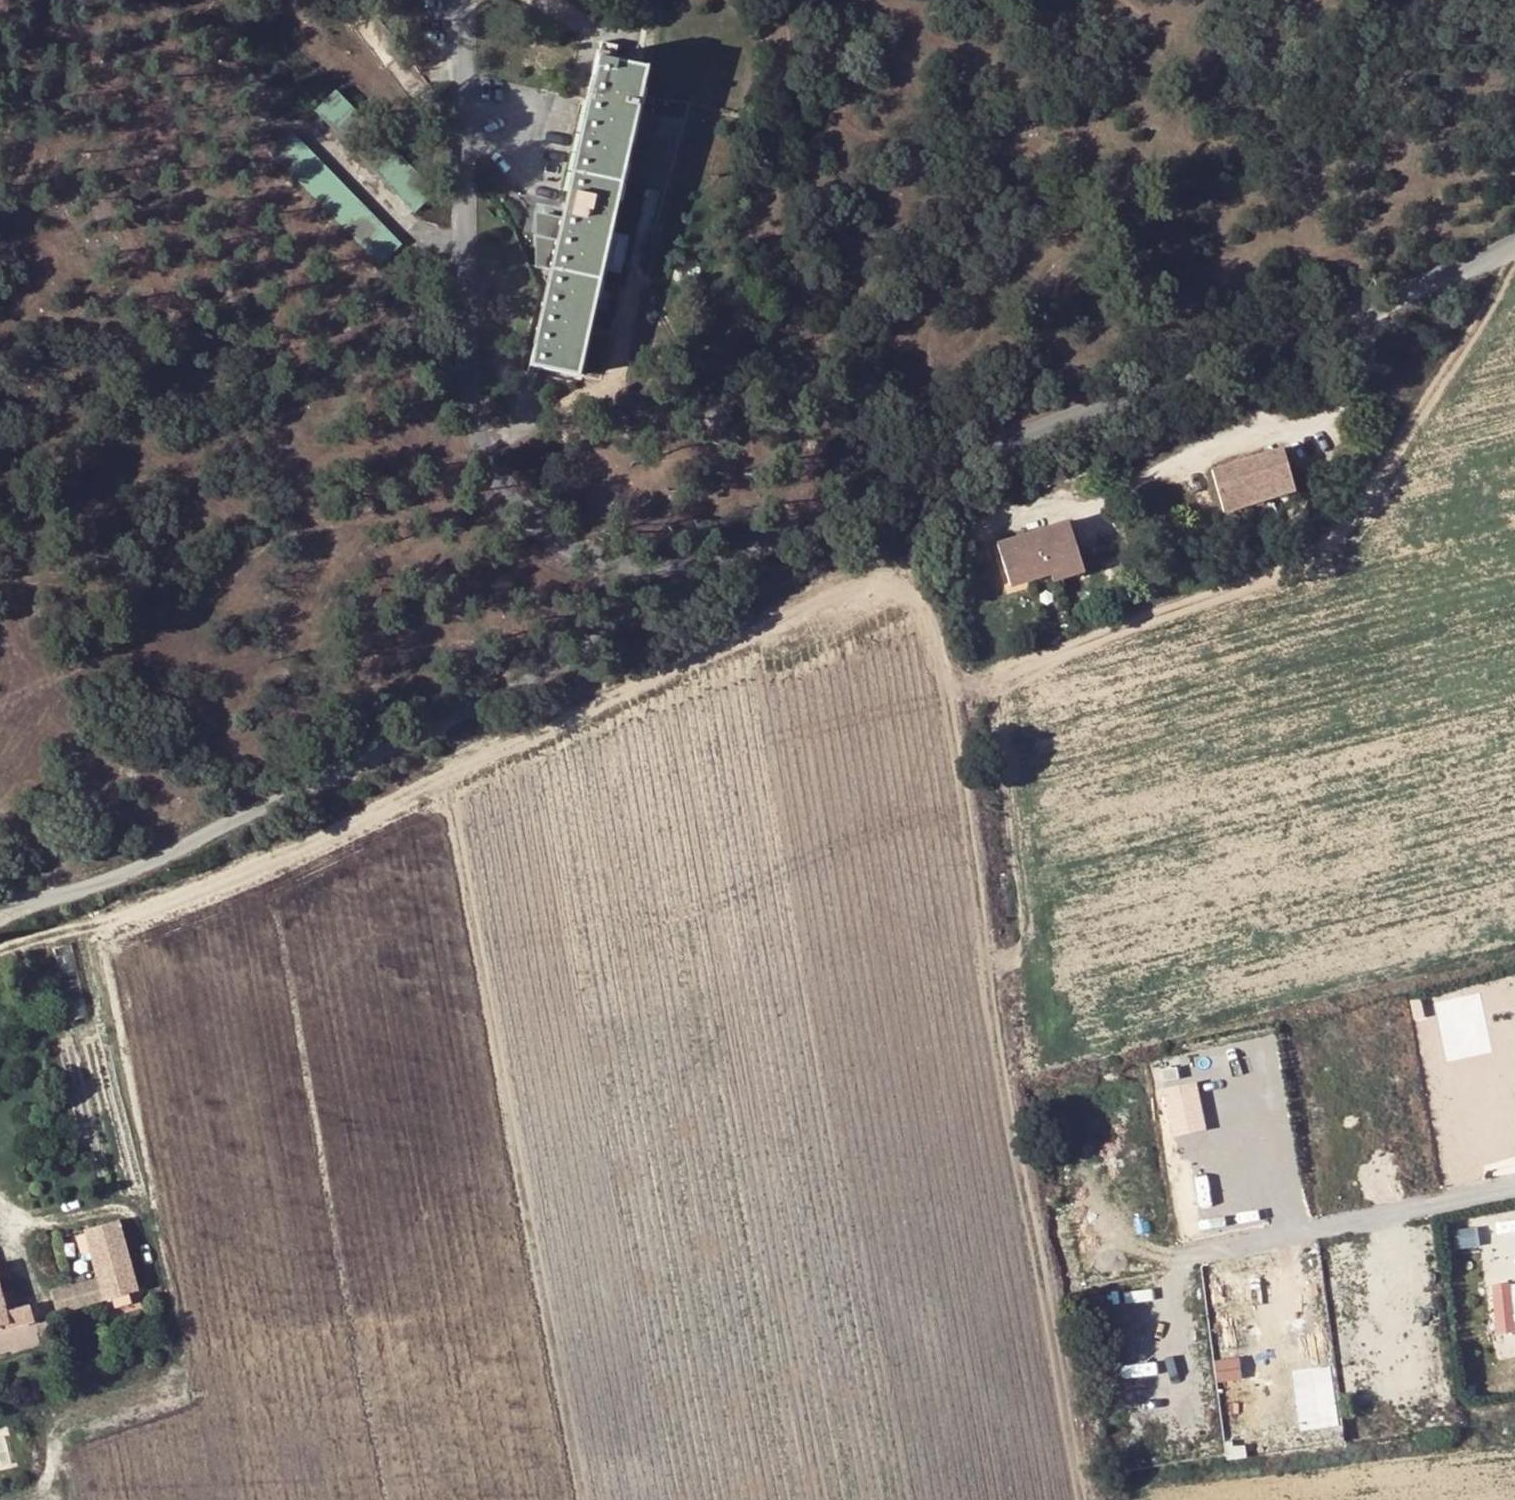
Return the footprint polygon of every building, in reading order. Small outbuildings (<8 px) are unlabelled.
[(527,366),(574,378),(598,284),(622,188),(650,75),(601,63),(557,245),(545,243),(538,273),(550,276),(527,366)] [(310,110),(412,215),(432,195),(331,90),(310,110)] [(269,153),(380,266),(400,246),(290,133),(269,153)] [(647,194),(622,188),(598,284),(623,291),(647,194)] [(1294,483),(1281,442),(1207,464),(1220,505),(1294,483)] [(1064,513),(994,533),(1007,579),(1047,568),(1077,560),(1064,513)] [(1049,576),(1079,568),(1077,560),(1047,568),(1049,576)] [(1196,1063),(1163,1067),(1165,1085),(1198,1081),(1196,1063)] [(1201,1083),(1167,1088),(1173,1136),(1208,1131),(1201,1083)] [(58,1313),(141,1290),(124,1226),(84,1235),(90,1254),(96,1252),(105,1283),(54,1298),(58,1313)] [(4,1320),(5,1326),(35,1319),(30,1305),(18,1307),(14,1292),(2,1295),(0,1286),(0,1321),(4,1320)]
